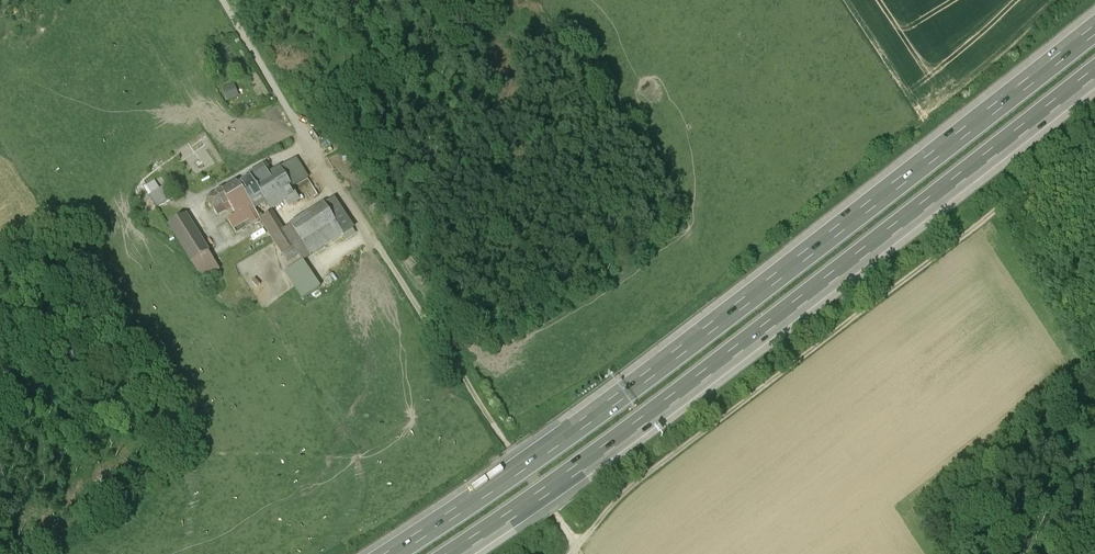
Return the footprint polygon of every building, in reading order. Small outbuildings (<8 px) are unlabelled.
[(232,83),(220,88),(224,100),(237,96),(232,83)] [(298,159),(281,169),(293,189),(310,179),(298,159)] [(264,169),(250,177),(252,179),(240,186),(244,192),(251,204),(262,197),(255,185),(269,177),(264,169)] [(269,177),(255,185),(262,197),(268,206),(272,213),(287,204),(298,197),(293,189),(281,169),(269,177)] [(155,184),(146,189),(152,198),(161,192),(155,184)] [(238,184),(222,194),(228,203),(244,192),(240,186),(238,184)] [(159,211),(175,201),(167,189),(151,199),(159,211)] [(244,192),(228,203),(229,205),(237,218),(230,223),(238,236),(262,221),(256,213),(251,204),(244,192)] [(222,194),(208,203),(215,214),(223,209),(229,205),(228,203),(222,194)] [(256,213),(268,206),(262,197),(251,204),(256,213)] [(287,204),(290,208),(301,202),(298,197),(287,204)] [(353,230),(334,199),(325,205),(337,224),(344,236),(353,230)] [(325,205),(292,226),(303,244),(337,224),(325,205)] [(223,209),(215,214),(217,217),(225,213),(223,209)] [(279,233),(269,216),(262,221),(283,256),(291,252),(279,233)] [(185,217),(168,227),(192,265),(208,254),(185,217)] [(337,224),(303,244),(311,256),(344,236),(337,224)] [(292,226),(279,233),(291,252),(296,249),(303,244),(292,226)] [(353,230),(344,236),(347,240),(356,234),(353,230)] [(311,256),(303,244),(296,249),(300,255),(303,261),(311,256)] [(291,252),(283,256),(288,263),(300,255),(296,249),(291,252)] [(208,254),(192,265),(203,284),(220,273),(208,254)] [(303,262),(285,273),(301,299),(319,288),(303,262)]
